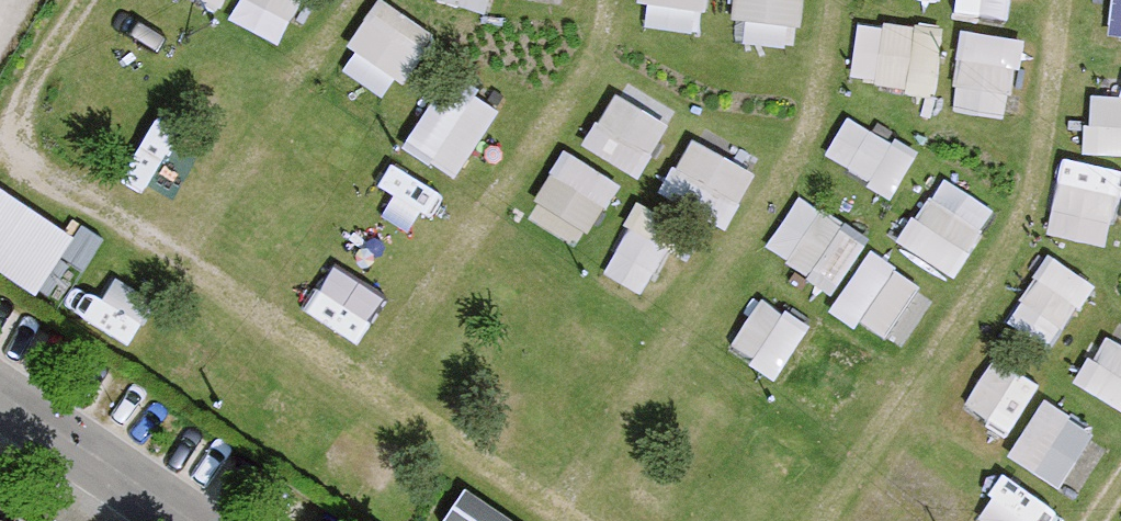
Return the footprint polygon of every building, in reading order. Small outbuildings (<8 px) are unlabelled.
[(354,37),(401,68),(430,24),(393,0),(378,0),(354,37)] [(801,0),(738,0),(734,52),(797,56),(801,0)] [(1006,111),(1024,35),(969,22),(951,98),(1006,111)] [(414,149),(468,167),(494,93),(439,74),(414,149)] [(585,135),(637,171),(680,110),(627,74),(585,135)] [(1120,145),(1120,89),(1093,89),(1092,145),(1120,145)] [(702,127),(661,182),(719,226),(760,171),(702,127)] [(568,144),(535,196),(589,230),(622,178),(568,144)] [(1064,155),(1056,201),(1110,211),(1119,164),(1064,155)] [(80,229),(0,176),(0,260),(42,287),(80,229)] [(948,264),(981,217),(929,181),(896,228),(948,264)] [(645,285),(674,225),(637,208),(608,268),(645,285)] [(819,208),(794,258),(818,270),(843,219),(819,208)] [(839,297),(897,338),(933,287),(875,247),(839,297)] [(1048,248),(1014,314),(1059,338),(1093,272),(1048,248)] [(1118,306),(1078,376),(1120,400),(1120,308),(1118,306)] [(1047,392),(1012,449),(1062,480),(1097,424),(1047,392)] [(444,520),(445,520),(537,520),(468,480),(444,520)] [(0,510),(0,520),(8,520),(11,517),(0,510)] [(731,512),(726,520),(748,520),(731,512)]
